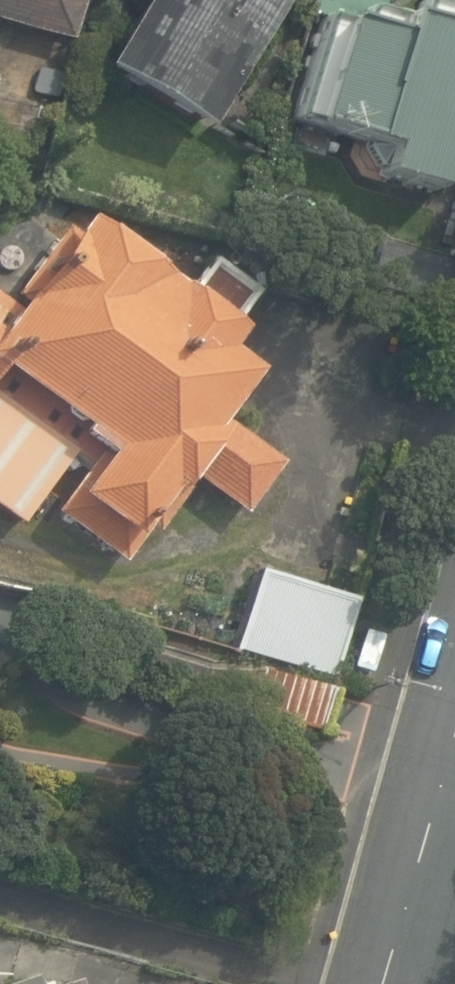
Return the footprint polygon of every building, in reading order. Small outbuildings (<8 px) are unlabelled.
[(69,42),(81,0),(0,0),(0,23),(69,42)] [(203,130),(281,0),(145,0),(105,66),(103,69),(203,130)] [(440,191),(444,176),(454,139),(454,88),(453,88),(454,82),(454,12),(423,3),(418,21),(376,9),(378,0),(324,0),(319,15),(328,18),(299,123),(390,149),(382,174),(440,191)] [(123,564),(148,528),(157,534),(191,486),(184,482),(191,472),(244,515),(283,458),(222,416),(252,372),(221,351),(237,326),(227,319),(186,291),(83,219),(76,230),(65,222),(17,291),(27,297),(21,305),(0,290),(0,510),(19,523),(77,437),(98,452),(54,516),(123,564)] [(236,649),(335,678),(357,602),(258,573),(236,649)] [(352,667),(371,673),(383,636),(364,629),(352,667)] [(250,713),(317,730),(329,684),(262,666),(250,713)]
